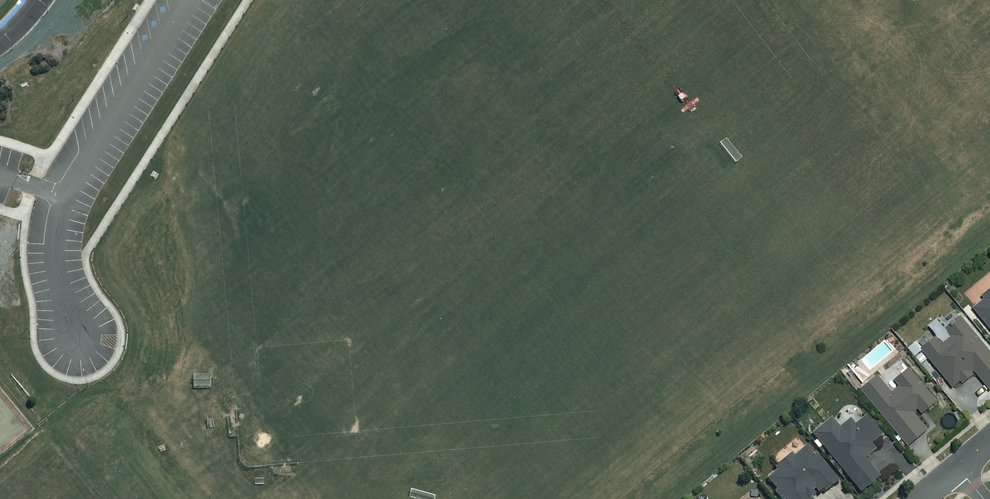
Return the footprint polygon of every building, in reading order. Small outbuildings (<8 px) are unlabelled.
[(981,297),(983,299),(973,308),(989,328),(989,289),(981,297)] [(952,386),(960,380),(961,382),(974,371),(989,389),(989,353),(958,314),(943,325),(937,317),(927,324),(936,335),(920,347),(952,386)] [(928,426),(915,411),(917,408),(920,412),(935,400),(907,367),(893,379),(899,385),(891,392),(877,375),(861,388),(906,444),(928,426)] [(877,476),(863,459),(874,449),(870,443),(881,434),(866,416),(854,425),(849,419),(839,427),(832,418),(812,434),(859,491),(877,476)] [(810,498),(822,488),(825,490),(837,480),(806,445),(793,457),(790,453),(774,467),(776,469),(765,479),(782,498),(810,498)]
